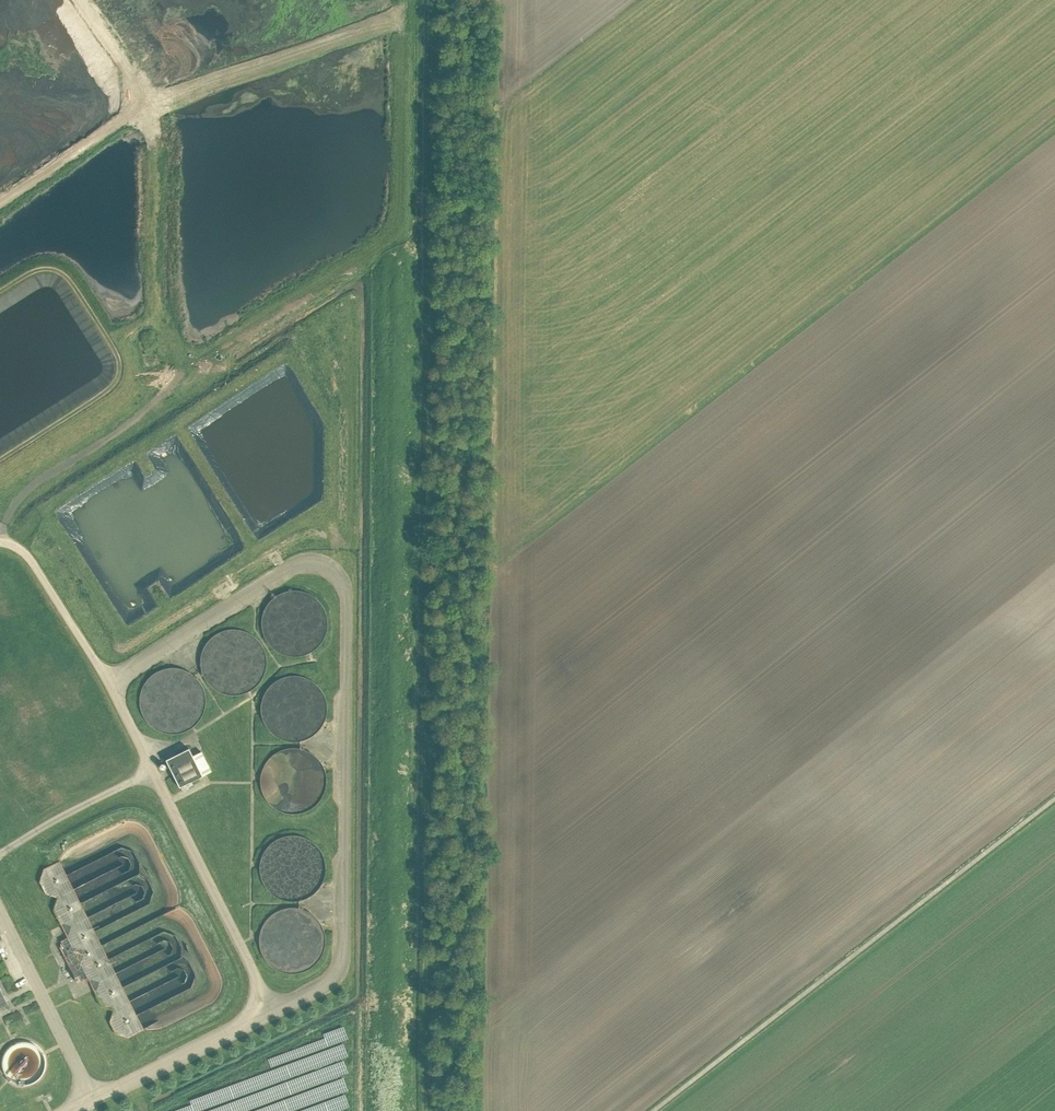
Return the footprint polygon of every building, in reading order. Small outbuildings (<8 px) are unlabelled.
[(293,657),(322,646),(327,618),(319,596),(293,591),(296,590),(291,589),(264,599),(258,631),(253,633),(228,628),(203,637),(198,662),(208,689),(235,694),(261,685),(265,663),(272,664),(286,659),(287,655),(293,657)] [(149,714),(155,727),(177,732),(197,723),(202,703),(188,672),(166,667),(143,677),(138,697),(143,708),(142,712),(149,714)] [(320,733),(317,676),(261,679),(264,736),(320,733)] [(264,785),(270,802),(291,807),(292,811),(298,812),(319,804),(324,784),(312,752),(290,746),(267,755),(261,777),(264,783),(264,785)] [(179,789),(181,793),(193,787),(191,783),(202,777),(188,750),(165,761),(179,789)] [(288,835),(263,844),(258,865),(258,868),(266,889),(282,893),(284,899),(288,900),(298,899),(318,892),(324,867),(314,840),(292,834),(288,835)] [(128,1037),(144,1029),(59,860),(44,868),(40,881),(45,893),(58,897),(54,909),(68,937),(61,940),(63,944),(60,946),(78,982),(88,977),(101,1004),(114,1009),(110,1021),(116,1032),(128,1037)] [(266,962),(285,968),(313,960),(319,938),(312,913),(290,907),(266,914),(258,938),(266,962)] [(9,1006),(0,989),(0,1011),(9,1006)] [(2,1079),(36,1084),(42,1045),(8,1040),(2,1079)]
